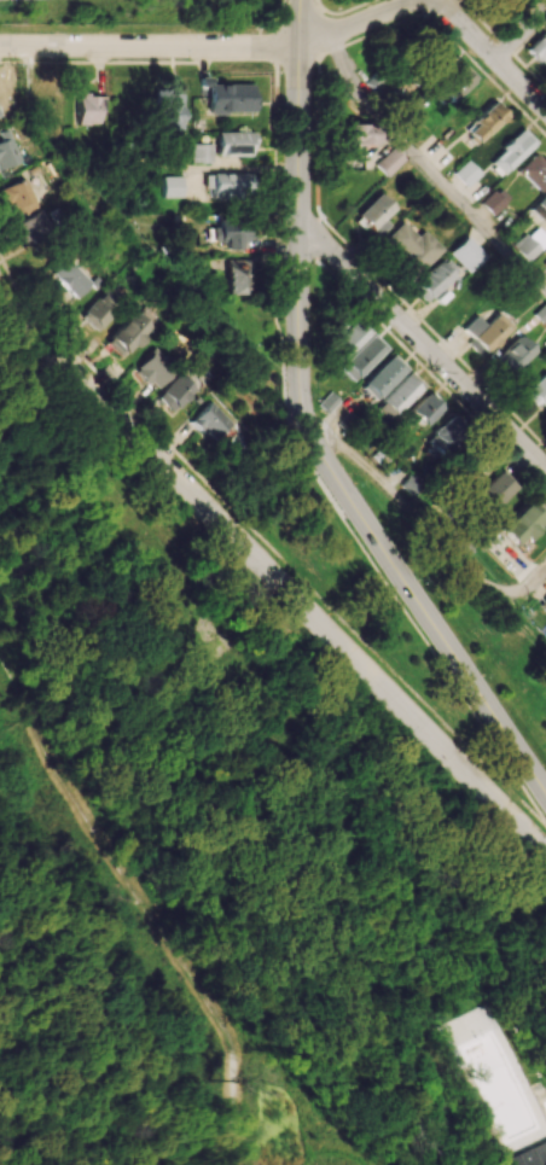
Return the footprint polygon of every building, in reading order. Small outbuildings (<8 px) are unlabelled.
[(540,65),(545,59),(545,30),(525,48),(540,65)] [(454,99),(475,77),(459,62),(438,84),(454,99)] [(207,86),(207,112),(252,112),(251,83),(209,84),(209,77),(198,77),(198,86),(207,86)] [(180,133),(179,92),(152,92),(153,134),(180,133)] [(55,129),(56,94),(37,94),(36,129),(55,129)] [(73,124),(95,124),(95,115),(104,115),(104,95),(73,95),(73,124)] [(478,143),(507,112),(494,99),(464,129),(478,143)] [(373,124),(341,124),(341,143),(373,144),(373,124)] [(8,128),(0,131),(0,169),(21,160),(8,128)] [(503,174),(536,142),(523,128),(490,160),(503,174)] [(252,132),(216,131),(215,155),(251,155),(252,132)] [(189,161),(211,162),(212,143),(190,143),(189,161)] [(404,160),(392,147),(375,164),(386,176),(404,160)] [(535,151),(517,168),(540,192),(545,187),(545,163),(535,151)] [(480,173),(467,159),(453,172),(467,186),(480,173)] [(211,199),(248,198),(248,172),(210,173),(211,199)] [(181,197),(181,176),(161,176),(161,197),(181,197)] [(10,216),(36,208),(27,178),(1,187),(10,216)] [(493,215),(510,196),(498,185),(481,204),(493,215)] [(536,203),(545,213),(545,192),(536,203)] [(352,219),(362,229),(367,225),(378,236),(390,224),(384,217),(394,208),(380,193),(352,219)] [(21,243),(51,230),(42,210),(12,223),(21,243)] [(220,250),(247,249),(246,221),(219,222),(220,250)] [(410,281),(442,249),(423,229),(416,236),(402,221),(385,237),(400,253),(391,261),(410,281)] [(545,245),(545,234),(537,225),(514,246),(529,261),(545,245)] [(486,255),(467,235),(449,252),(468,272),(486,255)] [(458,271),(444,256),(412,287),(426,302),(458,271)] [(92,282),(67,257),(51,273),(76,298),(92,282)] [(247,293),(247,258),(226,258),(226,293),(247,293)] [(95,331),(124,303),(108,287),(79,314),(95,331)] [(545,323),(545,321),(545,302),(544,301),(534,315),(545,323)] [(105,340),(122,357),(153,328),(136,310),(105,340)] [(461,330),(483,355),(512,328),(498,312),(486,324),(477,315),(461,330)] [(370,334),(356,319),(343,331),(338,326),(328,335),(340,348),(334,352),(342,360),(370,334)] [(387,348),(373,333),(338,367),(353,381),(387,348)] [(493,360),(508,377),(535,352),(520,335),(493,360)] [(157,390),(178,367),(157,346),(135,369),(157,390)] [(361,385),(375,399),(407,368),(393,354),(361,385)] [(423,385),(410,372),(375,407),(389,420),(423,385)] [(545,372),(524,391),(541,409),(545,404),(545,372)] [(196,389),(181,373),(157,396),(172,412),(196,389)] [(443,404),(428,389),(407,411),(423,425),(443,404)] [(328,413),(340,400),(331,391),(318,403),(328,413)] [(193,420),(213,442),(234,423),(214,401),(193,420)] [(455,465),(462,479),(487,467),(480,452),(455,465)] [(515,484),(500,469),(474,495),(489,510),(515,484)] [(419,483),(408,474),(400,485),(411,494),(419,483)] [(517,547),(545,516),(545,514),(529,498),(499,530),(517,547)] [(500,1164),(545,1164),(545,1141),(499,1161),(500,1164)]
